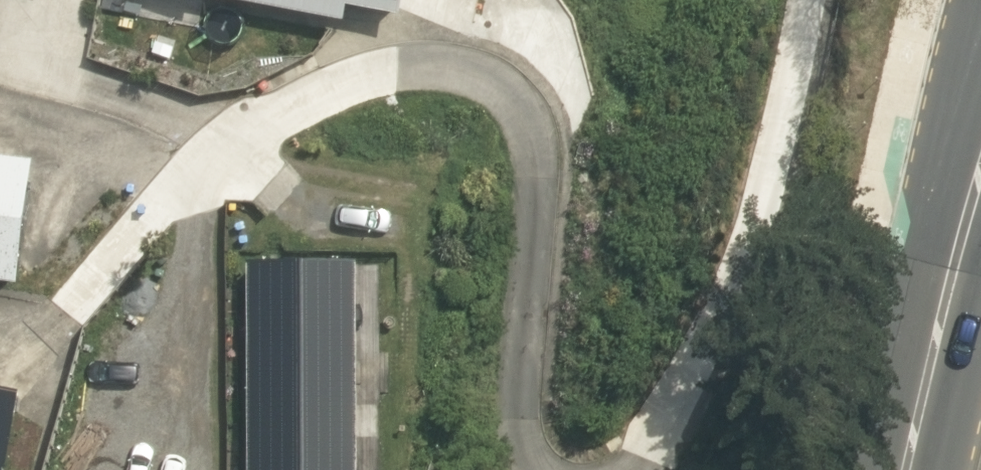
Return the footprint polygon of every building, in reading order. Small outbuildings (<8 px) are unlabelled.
[(403,0),(226,0),(343,22),(346,6),(400,16),(403,0)] [(29,290),(41,174),(0,170),(0,287),(29,290)] [(258,469),(371,469),(376,267),(252,264),(258,469)]
